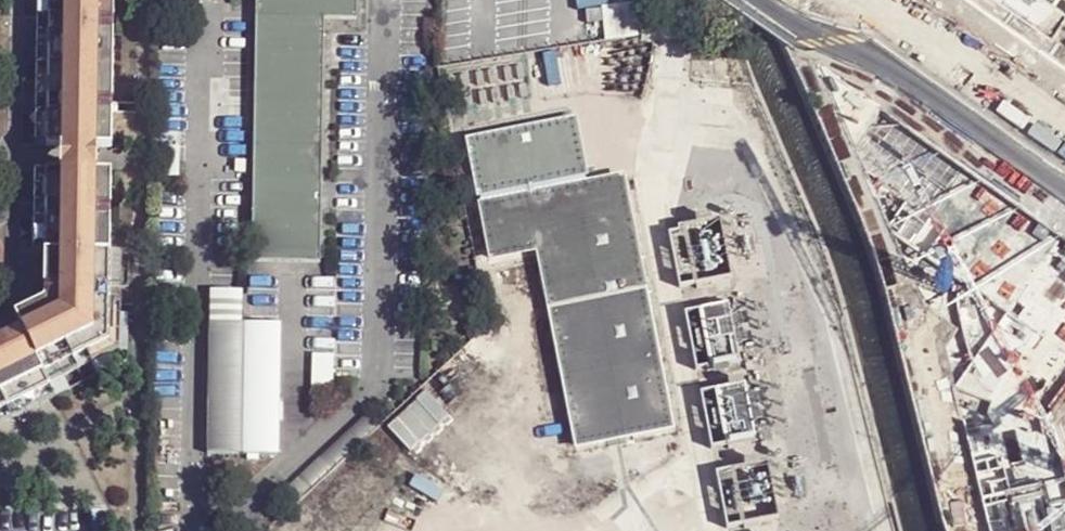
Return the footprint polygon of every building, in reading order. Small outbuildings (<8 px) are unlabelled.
[(47,147),(50,0),(39,0),(37,146),(47,147)] [(113,147),(115,0),(50,0),(47,147),(63,147),(97,147),(113,147)] [(322,264),(325,20),(358,21),(358,0),(258,0),(254,263),(322,264)] [(819,54),(891,235),(973,289),(955,300),(971,357),(953,387),(989,530),(1064,530),(1064,472),(1050,407),(1064,389),(1064,237),(819,54)] [(63,168),(97,167),(97,150),(63,150),(63,168)] [(51,390),(49,386),(44,376),(111,344),(113,255),(113,173),(97,172),(63,173),(48,172),(47,254),(47,302),(40,305),(0,324),(0,413),(51,390)] [(37,173),(37,256),(47,254),(48,172),(37,173)] [(490,262),(537,252),(549,310),(576,449),(674,429),(625,175),(479,203),(490,262)] [(123,255),(113,255),(111,344),(44,376),(49,386),(122,351),(123,255)] [(693,316),(702,374),(739,369),(730,311),(693,316)] [(208,459),(241,459),(244,327),(210,326),(208,459)] [(750,387),(701,395),(726,530),(745,530),(775,526),(750,387)] [(0,413),(0,430),(57,403),(51,390),(0,413)]
